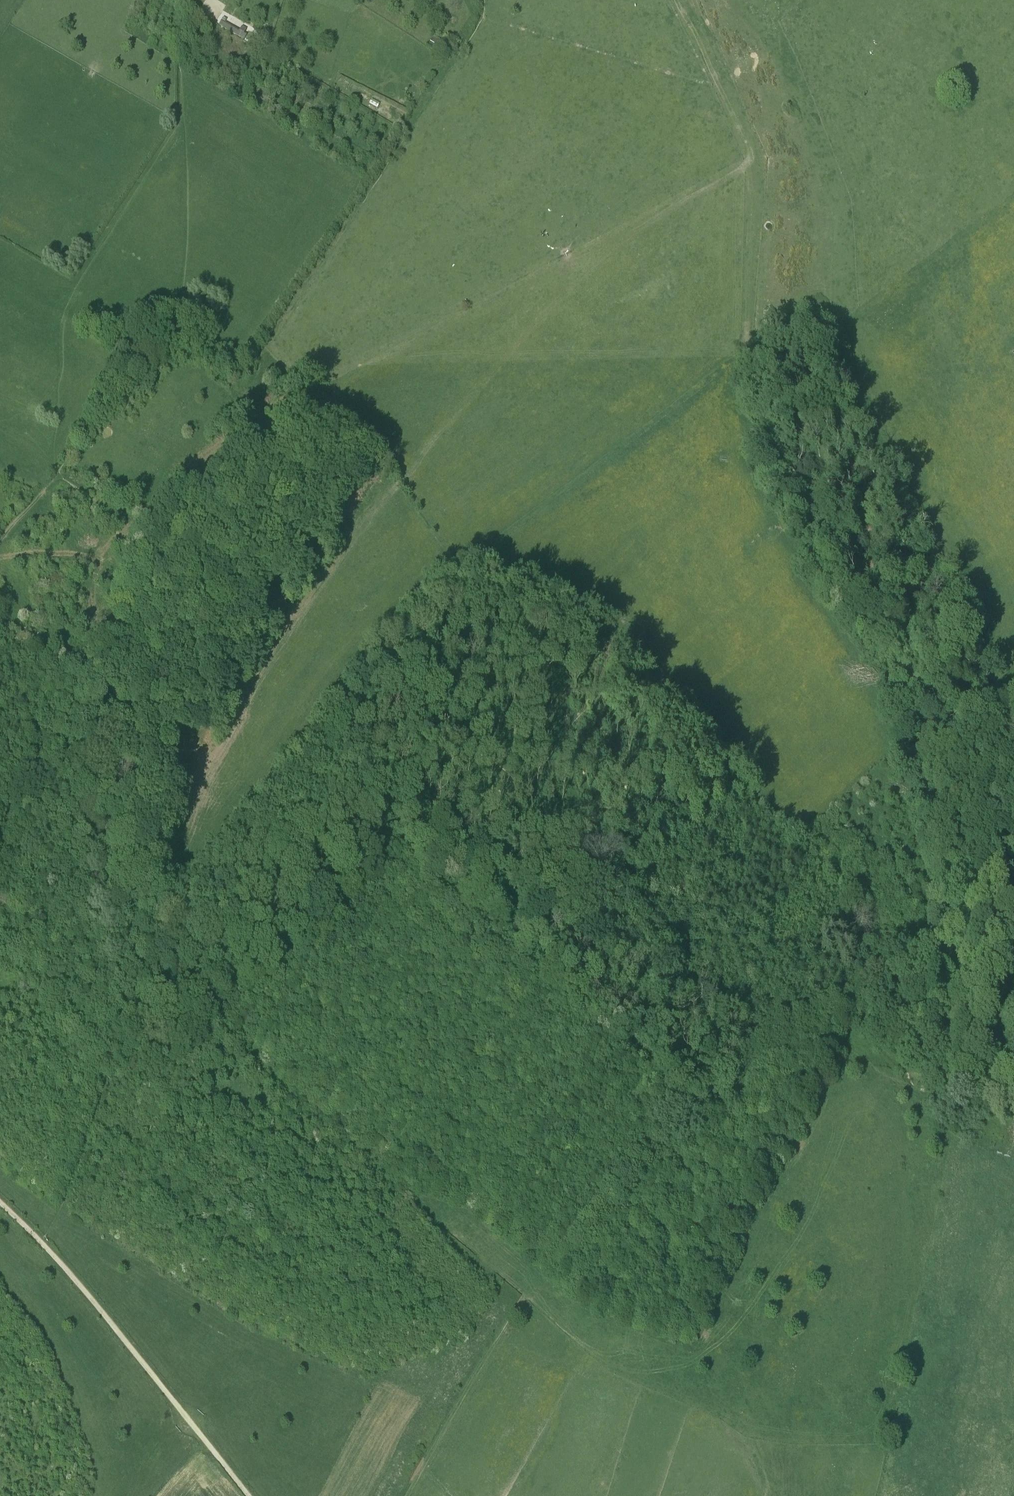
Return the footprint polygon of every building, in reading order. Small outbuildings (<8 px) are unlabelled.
[(225,23),(221,20),(218,25),(244,39),(247,34),(245,33),(247,29),(242,26),(239,30),(225,23)] [(449,47),(434,37),(427,46),(442,57),(449,47)] [(693,410),(684,419),(687,423),(697,414),(693,410)]
